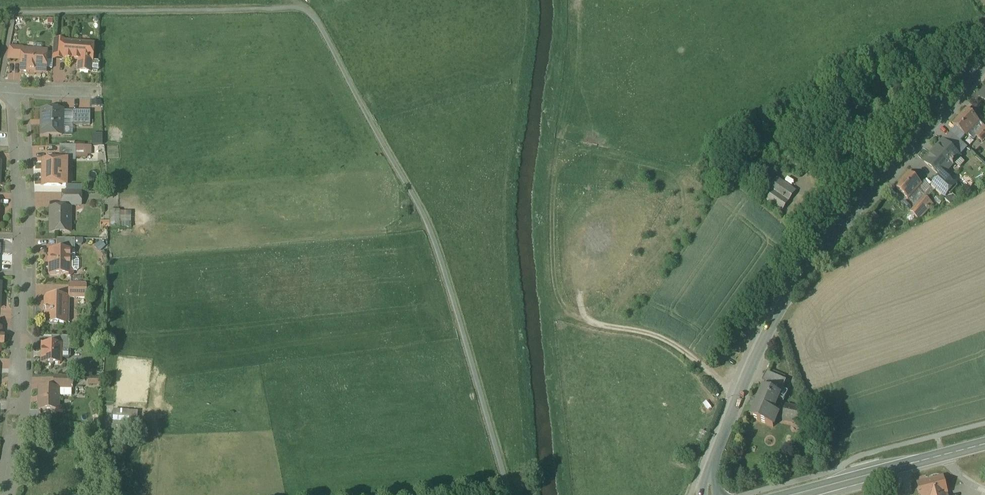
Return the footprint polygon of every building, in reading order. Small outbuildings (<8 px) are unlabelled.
[(66,43),(54,42),(53,59),(64,60),(66,43)] [(93,45),(66,43),(64,60),(79,61),(78,72),(90,73),(90,72),(91,62),(92,62),(93,45)] [(23,48),(9,47),(7,60),(21,61),(22,51),(23,51),(23,48)] [(23,51),(22,51),(21,61),(21,72),(42,73),(45,71),(46,61),(43,61),(44,54),(42,52),(23,51)] [(92,62),(91,62),(90,72),(97,73),(97,71),(98,72),(99,64),(98,64),(98,63),(92,62)] [(979,121),(967,110),(953,125),(965,136),(967,133),(979,121)] [(62,112),(42,111),(42,112),(43,112),(43,125),(42,125),(42,135),(62,136),(62,112)] [(90,112),(72,112),(72,126),(90,126),(90,112)] [(979,121),(967,133),(974,139),(976,136),(984,126),(979,121)] [(984,126),(976,136),(982,141),(984,138),(984,126)] [(959,157),(943,141),(930,155),(931,156),(926,162),(925,161),(924,162),(941,177),(952,165),(954,166),(955,164),(953,162),(958,156),(959,157)] [(76,147),(59,146),(59,159),(75,159),(76,147)] [(62,162),(43,161),(43,186),(61,187),(62,162)] [(921,184),(909,173),(895,187),(908,199),(921,184)] [(945,184),(939,178),(931,187),(943,197),(950,189),(945,184)] [(950,179),(945,184),(950,189),(955,184),(950,179)] [(793,191),(777,180),(770,191),(774,193),(768,203),(780,211),(793,191)] [(81,193),(63,193),(62,206),(63,206),(63,209),(68,209),(68,206),(80,207),(81,193)] [(924,196),(916,205),(922,210),(931,201),(924,196)] [(922,210),(916,205),(910,211),(919,219),(925,213),(922,210)] [(63,209),(50,209),(50,233),(70,233),(70,224),(68,222),(68,209),(63,209)] [(111,212),(112,228),(133,227),(133,211),(111,212)] [(75,240),(57,240),(57,251),(71,251),(71,252),(75,252),(75,240)] [(101,243),(96,247),(100,251),(105,247),(101,243)] [(57,251),(50,251),(50,275),(65,276),(67,278),(70,278),(72,276),(72,272),(70,270),(71,260),(71,252),(71,251),(57,251)] [(77,260),(71,260),(70,270),(72,272),(77,272),(79,270),(79,262),(77,260)] [(85,285),(70,285),(69,286),(69,298),(70,299),(84,299),(85,298),(85,286),(85,285)] [(56,298),(55,297),(53,298),(49,298),(48,297),(45,301),(45,302),(45,309),(43,311),(45,313),(45,320),(44,321),(48,325),(49,324),(57,324),(58,325),(59,324),(63,324),(63,325),(67,321),(65,319),(65,312),(67,310),(67,309),(67,302),(68,301),(64,297),(63,298),(56,298)] [(69,337),(51,337),(51,345),(60,346),(60,350),(69,351),(69,337)] [(51,345),(42,345),(42,351),(42,358),(42,364),(48,364),(51,367),(54,364),(60,364),(60,350),(60,346),(51,345)] [(783,380),(766,373),(762,382),(765,383),(780,388),(783,380)] [(72,378),(54,377),(54,389),(57,389),(72,390),(72,378)] [(780,388),(765,383),(763,388),(780,395),(783,389),(780,388)] [(780,395),(763,388),(751,418),(773,427),(778,414),(773,412),(780,395)] [(54,389),(40,389),(39,410),(57,410),(57,408),(59,406),(59,400),(57,397),(57,389),(54,389)] [(804,409),(787,406),(784,421),(801,424),(804,409)] [(140,413),(113,412),(113,430),(139,431),(140,413)] [(918,485),(920,494),(948,494),(943,479),(918,485)]
